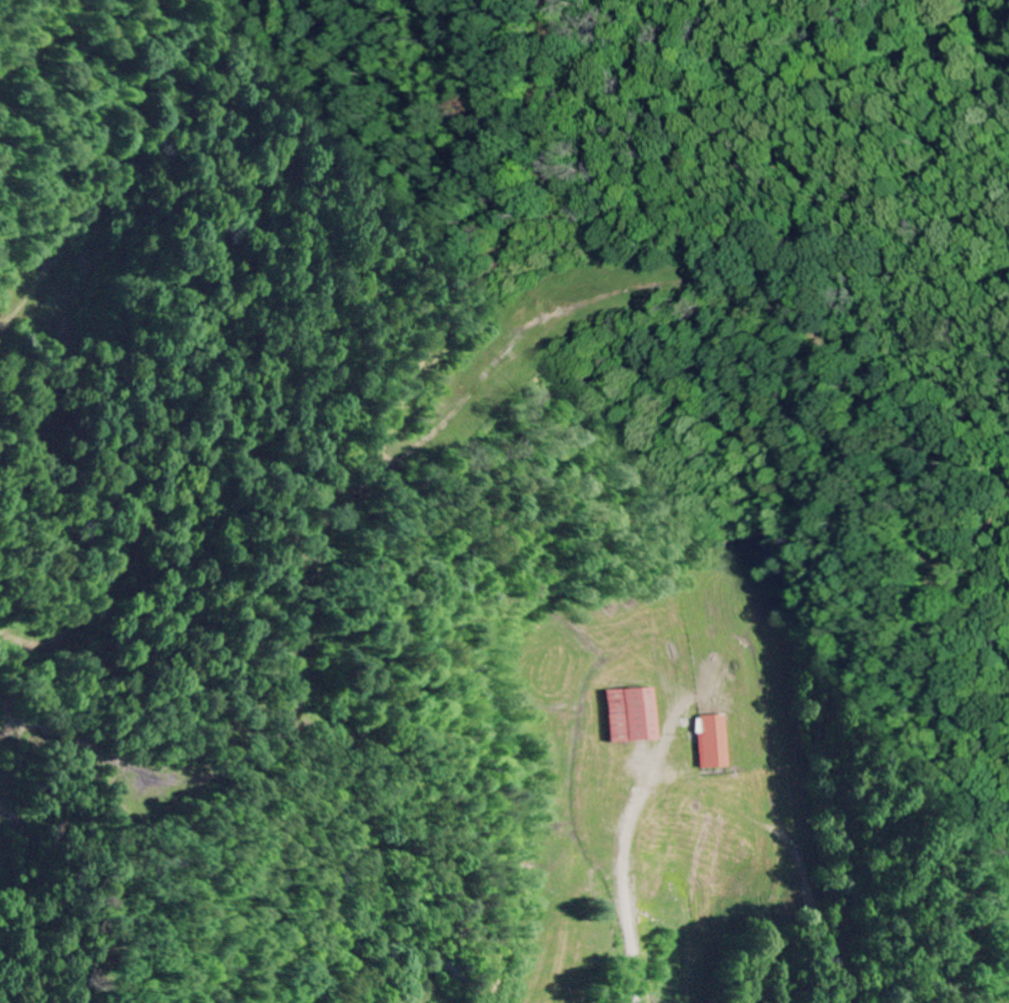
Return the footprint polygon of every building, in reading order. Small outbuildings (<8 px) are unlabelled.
[(643,742),(641,689),(601,691),(603,744),(643,742)] [(682,718),(684,769),(717,768),(715,716),(682,718)]
